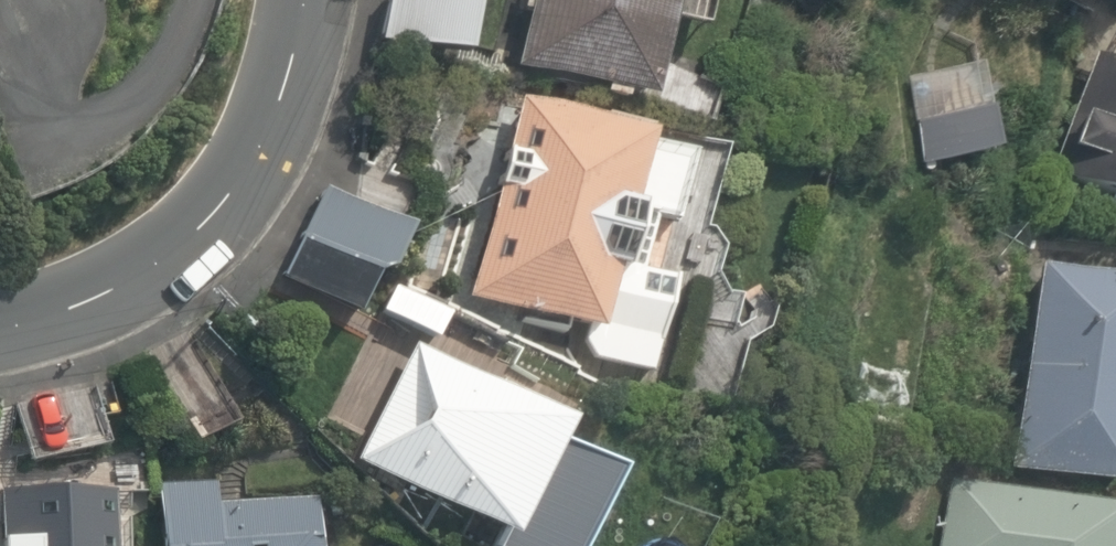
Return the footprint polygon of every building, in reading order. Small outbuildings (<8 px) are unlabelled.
[(429,0),(392,0),(384,35),(461,52),(470,9),(429,0)] [(505,54),(659,98),(686,0),(520,0),(505,54)] [(1086,47),(1048,149),(1115,174),(1115,58),(1086,47)] [(717,158),(526,103),(470,304),(595,340),(588,365),(652,383),(717,158)] [(323,198),(299,244),(389,292),(419,236),(401,226),(416,197),(365,170),(344,210),(323,198)] [(1036,254),(1006,459),(1115,476),(1115,266),(1036,254)] [(345,446),(505,527),(495,545),(571,545),(618,455),(475,382),(490,352),(413,313),(345,446)] [(220,346),(169,374),(213,453),(264,425),(220,346)] [(88,374),(12,402),(43,484),(118,455),(88,374)] [(945,471),(930,545),(1093,545),(1102,500),(945,471)] [(1,491),(3,545),(111,545),(109,487),(1,491)] [(158,494),(163,545),(329,545),(326,511),(213,523),(209,489),(158,494)]
